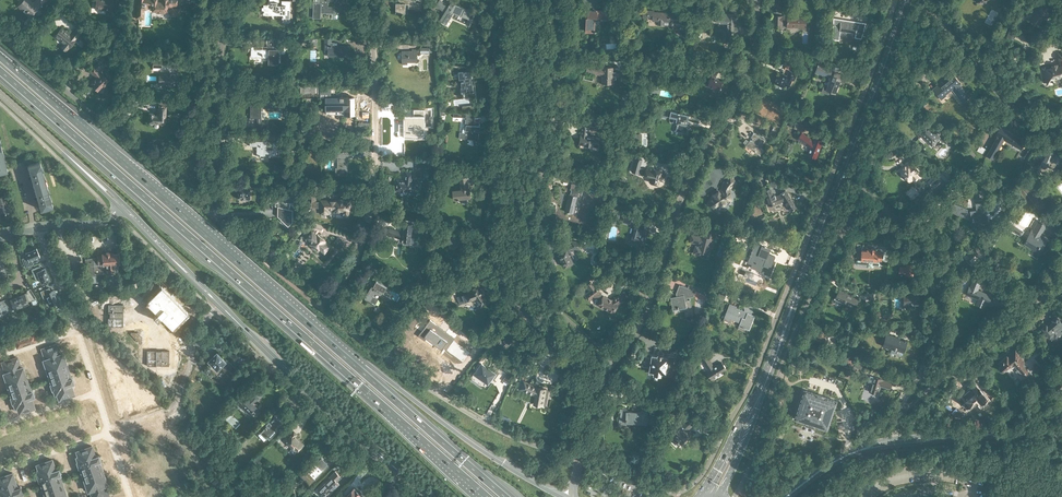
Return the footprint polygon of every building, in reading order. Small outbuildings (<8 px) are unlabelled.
[(21,9),(27,14),(27,13),(30,16),(44,0),(36,0),(33,3),(29,0),(27,0),(24,3),(25,4),(21,9)] [(95,4),(99,4),(99,9),(107,10),(112,10),(113,0),(96,0),(95,4)] [(137,4),(137,6),(136,6),(136,18),(139,18),(139,19),(144,19),(144,9),(148,9),(148,4),(152,4),(152,10),(159,10),(159,11),(163,11),(167,11),(167,9),(170,9),(170,15),(176,15),(176,16),(180,16),(180,9),(176,9),(172,9),(172,6),(176,6),(177,0),(137,0),(137,4)] [(262,12),(263,12),(263,13),(263,15),(269,15),(269,13),(276,14),(276,15),(283,15),(283,17),(282,17),(282,18),(283,18),(283,22),(290,22),(290,1),(283,1),(283,3),(282,3),(281,5),(278,5),(278,2),(276,2),(276,0),(269,0),(269,2),(271,2),(271,5),(264,5),(264,7),(262,7),(262,12)] [(337,19),(338,14),(345,15),(345,5),(346,5),(347,0),(319,0),(319,3),(313,3),(313,15),(312,15),(312,17),(313,17),(313,18),(321,18),(321,13),(332,13),(332,18),(337,19)] [(416,0),(392,0),(392,5),(396,5),(395,13),(405,13),(406,4),(408,4),(408,7),(415,7),(415,10),(421,10),(421,2),(416,2),(416,0)] [(449,4),(448,5),(440,0),(439,0),(436,6),(441,9),(442,8),(446,11),(440,20),(446,24),(454,11),(465,16),(464,17),(468,19),(472,11),(451,2),(449,5),(449,4)] [(1042,3),(1030,19),(1038,26),(1045,17),(1047,18),(1052,11),(1051,10),(1050,10),(1051,9),(1042,3)] [(583,10),(583,15),(588,15),(588,17),(586,17),(586,18),(587,18),(586,31),(596,32),(596,30),(594,30),(594,21),(601,21),(601,18),(610,18),(610,11),(583,10)] [(675,16),(675,13),(654,12),(654,11),(643,10),(643,15),(652,15),(652,21),(658,21),(658,25),(663,25),(663,21),(669,21),(669,25),(674,25),(675,23),(682,23),(683,16),(675,16)] [(727,16),(720,16),(720,14),(716,14),(716,22),(719,22),(719,21),(726,21),(726,27),(724,27),(724,31),(727,31),(726,39),(733,39),(733,32),(737,32),(738,27),(733,27),(733,20),(735,20),(735,15),(727,14),(727,16)] [(806,17),(773,16),(773,23),(782,24),(782,21),(787,21),(787,26),(800,27),(800,29),(805,29),(806,17)] [(833,18),(832,39),(839,40),(840,31),(855,33),(855,37),(861,38),(866,23),(857,22),(855,22),(850,21),(849,21),(844,20),(842,20),(842,19),(833,18)] [(116,26),(109,28),(109,31),(111,35),(118,33),(117,28),(116,26)] [(77,27),(70,35),(67,33),(67,34),(64,32),(65,31),(61,28),(55,36),(58,39),(60,37),(65,41),(61,47),(65,50),(68,47),(69,48),(73,43),(72,42),(76,36),(77,37),(82,32),(77,27)] [(331,42),(331,37),(325,37),(324,51),(328,51),(328,56),(337,56),(337,54),(340,54),(340,56),(349,56),(350,46),(337,46),(337,42),(331,42)] [(284,40),(274,39),(274,46),(269,46),(269,49),(254,49),(254,57),(263,58),(263,56),(269,56),(269,61),(268,61),(268,64),(275,64),(279,64),(279,50),(284,50),(284,40)] [(410,51),(402,51),(402,61),(402,64),(407,64),(407,62),(412,61),(413,62),(417,62),(417,49),(412,50),(412,52),(410,52),(410,51)] [(1057,52),(1057,63),(1050,65),(1051,67),(1046,68),(1045,66),(1041,67),(1042,70),(1041,70),(1043,79),(1043,80),(1045,81),(1045,82),(1045,83),(1046,84),(1047,84),(1048,84),(1049,83),(1051,84),(1053,81),(1053,82),(1054,80),(1054,79),(1059,78),(1061,83),(1061,52),(1057,52)] [(101,86),(103,88),(107,84),(105,82),(107,80),(97,69),(101,65),(98,63),(94,67),(94,66),(89,71),(97,79),(96,80),(94,79),(90,83),(97,90),(101,86)] [(588,63),(586,71),(603,75),(603,78),(602,78),(602,81),(602,83),(613,83),(613,82),(614,82),(614,80),(613,80),(613,78),(615,79),(616,72),(612,72),(612,67),(603,67),(603,68),(594,66),(595,65),(588,63)] [(830,91),(835,93),(839,84),(838,84),(839,82),(840,81),(844,83),(845,80),(847,76),(834,72),(832,71),(832,70),(820,66),(817,65),(815,72),(828,77),(828,79),(828,80),(829,80),(827,86),(824,85),(821,92),(829,95),(830,91)] [(721,87),(723,82),(718,80),(715,79),(715,78),(717,70),(707,67),(706,70),(708,71),(708,72),(711,72),(710,75),(711,75),(707,85),(719,90),(720,88),(721,88),(721,87)] [(465,70),(457,70),(458,78),(459,78),(459,79),(464,78),(464,82),(461,82),(462,88),(465,88),(465,93),(474,92),(473,81),(472,81),(471,78),(473,77),(473,71),(471,71),(465,71),(465,70)] [(780,84),(788,88),(792,80),(794,81),(797,75),(789,71),(787,76),(782,74),(780,73),(775,83),(779,86),(780,84)] [(178,74),(159,74),(159,84),(178,84),(178,74)] [(956,78),(952,74),(936,87),(934,89),(939,95),(941,98),(945,95),(944,94),(952,88),(962,100),(968,96),(954,79),(956,78)] [(330,86),(300,86),(300,98),(324,98),(324,89),(330,89),(330,86)] [(328,97),(326,97),(326,109),(326,110),(326,112),(326,113),(327,113),(327,114),(328,114),(329,114),(330,114),(354,114),(354,97),(345,97),(345,98),(344,98),(344,97),(340,97),(340,98),(329,98),(329,97),(328,97)] [(125,108),(132,108),(132,104),(134,104),(134,100),(125,100),(125,108)] [(250,118),(257,118),(257,129),(267,129),(267,122),(261,122),(261,110),(263,110),(263,108),(276,108),(276,110),(283,111),(283,104),(281,104),(281,102),(261,102),(261,101),(250,101),(250,118)] [(148,117),(147,120),(148,120),(148,122),(149,122),(150,123),(151,124),(152,124),(153,123),(154,124),(154,127),(155,128),(157,128),(159,127),(159,124),(160,123),(160,124),(161,124),(162,124),(163,124),(163,123),(164,122),(165,123),(166,102),(159,102),(158,111),(157,110),(157,113),(158,113),(158,115),(153,115),(153,113),(149,113),(149,117),(148,117)] [(404,116),(404,137),(426,137),(426,126),(429,126),(429,128),(434,128),(434,107),(429,107),(429,109),(425,109),(425,108),(414,108),(414,116),(404,116)] [(689,115),(679,113),(679,112),(678,112),(678,113),(672,111),(673,111),(663,108),(661,116),(666,118),(667,116),(669,117),(670,114),(671,115),(671,117),(676,118),(675,122),(677,123),(677,124),(676,131),(686,133),(689,124),(687,123),(689,115)] [(470,118),(470,113),(454,112),(453,117),(467,117),(467,119),(465,119),(465,127),(463,127),(462,133),(459,132),(459,138),(478,140),(479,126),(475,126),(472,126),(473,118),(470,118)] [(598,137),(587,136),(587,135),(588,135),(589,128),(588,128),(588,127),(599,128),(600,121),(593,120),(593,125),(589,124),(589,125),(582,124),(580,144),(597,147),(598,137)] [(805,126),(799,123),(797,129),(803,132),(805,126)] [(772,129),(771,131),(777,134),(778,132),(781,127),(774,124),(772,129)] [(931,130),(925,124),(918,131),(928,140),(927,141),(932,146),(937,141),(936,139),(939,136),(932,130),(931,130)] [(987,155),(993,158),(1004,139),(1021,149),(1026,141),(1020,137),(1020,138),(1000,127),(995,135),(997,137),(987,155)] [(750,140),(747,143),(750,146),(749,147),(760,155),(764,150),(760,147),(763,143),(765,138),(753,132),(751,137),(753,138),(752,141),(750,140)] [(813,138),(812,140),(802,133),(797,139),(810,148),(808,155),(816,158),(822,141),(813,138)] [(951,139),(946,134),(941,139),(946,144),(951,139)] [(272,149),(267,149),(267,141),(250,140),(250,146),(257,146),(256,155),(272,156),(277,157),(277,143),(273,142),(272,149)] [(970,149),(966,153),(972,158),(976,154),(970,149)] [(1053,151),(1047,149),(1039,167),(1045,169),(1046,165),(1050,167),(1051,167),(1053,167),(1054,166),(1054,165),(1056,162),(1058,163),(1060,156),(1052,153),(1053,151)] [(336,151),(336,157),(338,157),(338,168),(336,168),(336,175),(347,175),(347,159),(347,157),(353,157),(353,151),(336,151)] [(643,159),(636,157),(632,172),(639,173),(638,174),(645,176),(645,175),(652,177),(650,182),(658,184),(660,179),(664,180),(666,174),(662,173),(662,171),(654,169),(653,171),(647,169),(640,167),(643,159)] [(41,209),(53,206),(40,162),(28,165),(31,175),(29,176),(30,179),(32,178),(37,196),(35,197),(36,200),(38,199),(41,209)] [(902,167),(899,170),(903,175),(902,175),(902,176),(902,177),(903,178),(904,179),(905,178),(906,178),(910,183),(913,180),(914,181),(919,176),(916,173),(915,172),(918,170),(912,163),(910,166),(907,163),(904,165),(905,165),(903,167),(902,167)] [(1031,166),(1026,168),(1030,175),(1035,172),(1031,166)] [(939,174),(946,182),(952,177),(945,169),(939,174)] [(396,190),(403,191),(403,192),(404,193),(405,193),(406,193),(407,193),(407,192),(407,191),(412,192),(413,181),(412,181),(413,173),(406,172),(405,181),(402,181),(403,180),(397,180),(396,190)] [(461,191),(453,192),(454,199),(457,199),(459,199),(459,198),(462,198),(462,203),(468,202),(467,198),(470,197),(470,190),(469,190),(467,177),(466,177),(466,175),(461,176),(461,177),(461,186),(461,191)] [(930,185),(937,179),(934,175),(927,182),(930,185)] [(730,188),(736,181),(730,176),(724,183),(725,183),(725,184),(724,184),(724,185),(723,186),(723,187),(723,188),(723,189),(723,190),(723,191),(721,191),(720,192),(718,190),(713,194),(714,196),(712,197),(707,204),(715,209),(718,204),(720,205),(721,206),(722,206),(723,206),(724,206),(724,205),(725,205),(725,204),(726,203),(726,202),(725,201),(732,200),(730,190),(729,190),(730,187),(730,188)] [(587,189),(588,184),(584,183),(572,180),(570,189),(571,190),(570,194),(569,194),(566,204),(567,204),(567,206),(566,206),(565,211),(567,212),(573,214),(575,204),(579,205),(583,188),(587,189)] [(238,198),(238,199),(250,199),(250,188),(258,189),(259,184),(250,184),(250,189),(247,189),(247,188),(244,188),(244,189),(241,189),(239,189),(239,191),(238,198)] [(796,208),(785,190),(782,193),(780,194),(780,195),(775,196),(775,195),(773,196),(770,188),(764,191),(769,206),(784,201),(791,211),(796,208)] [(270,194),(270,202),(276,203),(275,206),(279,207),(279,210),(278,210),(278,216),(289,225),(293,221),(293,210),(289,209),(291,203),(294,203),(294,195),(270,194)] [(12,214),(6,196),(0,197),(0,213),(1,217),(12,214)] [(314,202),(314,207),(320,207),(321,208),(320,213),(322,213),(323,214),(325,214),(327,213),(328,213),(328,209),(333,209),(333,212),(333,217),(339,217),(339,212),(339,211),(343,211),(343,214),(344,216),(345,217),(347,217),(349,216),(349,214),(349,201),(321,200),(321,202),(314,202)] [(977,210),(972,211),(954,203),(947,211),(971,220),(971,221),(972,226),(982,225),(982,221),(986,221),(983,200),(976,201),(977,210)] [(1031,232),(1026,239),(1023,237),(1020,242),(1033,250),(1030,253),(1036,257),(1046,240),(1039,236),(1046,224),(1039,220),(1032,232),(1031,232)] [(1021,236),(1023,231),(1009,222),(1006,227),(1021,236)] [(313,231),(312,231),(307,237),(312,241),(310,243),(312,245),(312,246),(313,246),(314,248),(315,248),(316,248),(318,250),(320,247),(325,251),(330,245),(325,241),(325,240),(318,234),(317,235),(316,234),(318,230),(322,231),(324,226),(315,223),(313,228),(314,229),(313,231)] [(389,228),(387,234),(399,238),(402,238),(402,240),(403,240),(403,241),(403,244),(410,245),(410,243),(416,243),(416,240),(415,240),(415,234),(411,234),(412,228),(414,228),(414,224),(408,223),(404,223),(404,230),(403,229),(401,233),(389,228)] [(644,244),(649,226),(642,224),(641,225),(635,224),(634,229),(633,234),(631,240),(637,241),(637,242),(644,244)] [(702,252),(708,254),(711,239),(713,239),(714,232),(708,231),(706,237),(701,236),(701,237),(691,235),(690,241),(700,244),(699,247),(695,246),(694,253),(701,255),(702,252)] [(446,236),(446,243),(449,244),(449,248),(455,249),(461,249),(461,246),(462,246),(462,244),(461,244),(462,238),(457,237),(457,235),(455,235),(454,237),(450,236),(446,236)] [(562,251),(563,252),(558,254),(565,267),(575,261),(570,252),(572,251),(572,248),(579,249),(580,242),(571,241),(570,248),(570,249),(569,250),(568,247),(562,251)] [(770,267),(775,256),(760,250),(761,247),(762,244),(763,244),(755,241),(752,248),(753,248),(747,262),(754,265),(753,267),(761,270),(763,265),(770,268),(770,267)] [(976,245),(966,252),(971,258),(975,255),(976,257),(982,253),(976,245)] [(27,256),(22,258),(25,267),(34,264),(31,259),(39,256),(40,256),(36,248),(33,250),(33,248),(28,250),(29,252),(26,253),(26,252),(25,252),(27,256)] [(862,255),(862,257),(862,260),(858,260),(856,261),(856,263),(857,265),(867,265),(867,266),(868,267),(872,268),(874,267),(874,266),(879,266),(880,265),(880,262),(880,261),(882,261),(882,258),(883,258),(885,257),(885,254),(884,253),(882,253),(882,251),(877,251),(877,250),(875,250),(874,248),(872,248),(870,249),(868,249),(868,250),(862,250),(861,252),(861,253),(862,255)] [(99,258),(94,258),(87,258),(89,283),(98,282),(98,279),(104,278),(104,273),(115,272),(119,271),(118,267),(119,267),(119,263),(119,254),(113,254),(113,253),(110,253),(109,252),(106,252),(105,254),(103,254),(103,255),(98,255),(99,258)] [(905,275),(913,276),(914,264),(906,263),(905,266),(899,266),(898,273),(905,274),(905,275)] [(38,267),(32,269),(34,274),(38,273),(40,278),(42,282),(42,283),(49,280),(50,280),(49,279),(48,275),(47,273),(45,269),(45,268),(40,271),(38,267)] [(969,286),(967,290),(966,293),(978,298),(976,303),(983,306),(985,301),(988,302),(991,295),(977,290),(981,281),(973,278),(970,287),(969,286)] [(747,290),(749,285),(738,280),(736,286),(747,290)] [(370,288),(364,299),(367,300),(368,300),(371,302),(376,304),(379,298),(374,296),(373,295),(375,292),(390,300),(390,298),(382,294),(383,292),(384,292),(387,287),(376,281),(373,287),(372,286),(371,288),(370,288)] [(479,288),(477,285),(471,289),(472,291),(457,297),(459,304),(473,299),(478,306),(480,304),(481,305),(488,301),(483,294),(480,288),(479,288)] [(692,314),(690,300),(687,301),(686,297),(693,296),(695,291),(679,285),(676,293),(678,294),(678,297),(671,298),(673,307),(677,306),(678,308),(684,307),(686,318),(690,320),(692,314)] [(161,286),(146,302),(157,313),(154,317),(162,324),(165,321),(173,329),(188,312),(161,286)] [(706,291),(701,289),(701,288),(694,286),(693,289),(696,290),(696,291),(705,294),(706,291)] [(49,287),(40,291),(43,299),(46,297),(49,305),(53,304),(54,303),(58,302),(56,297),(57,297),(56,293),(55,293),(54,290),(51,292),(49,287)] [(598,293),(594,287),(584,295),(589,300),(595,295),(602,299),(599,305),(613,312),(618,303),(628,297),(626,295),(627,295),(626,293),(625,293),(624,291),(611,300),(598,293)] [(25,293),(18,296),(21,306),(28,303),(28,302),(37,298),(30,289),(27,290),(28,293),(25,294),(25,293)] [(849,294),(839,289),(835,298),(844,302),(844,303),(855,308),(859,298),(850,293),(849,294)] [(910,293),(910,292),(903,292),(904,303),(915,302),(915,305),(920,304),(920,293),(910,293)] [(21,306),(18,296),(10,299),(11,300),(8,301),(7,299),(3,300),(8,310),(11,309),(11,310),(21,306)] [(726,313),(724,319),(730,322),(731,319),(734,320),(737,321),(740,322),(739,326),(744,328),(744,327),(749,329),(754,316),(750,314),(751,312),(753,312),(752,304),(744,305),(745,313),(734,308),(734,307),(729,305),(726,313)] [(1042,327),(1042,328),(1052,340),(1056,337),(1057,337),(1059,337),(1060,337),(1061,336),(1061,335),(1061,334),(1061,333),(1061,332),(1061,324),(1060,321),(1061,321),(1061,312),(1057,316),(1058,317),(1057,317),(1056,316),(1055,316),(1054,316),(1053,316),(1052,316),(1052,317),(1052,318),(1052,319),(1052,320),(1053,321),(1047,326),(1046,324),(1045,325),(1045,324),(1044,324),(1043,324),(1042,324),(1042,325),(1042,326),(1042,327)] [(429,316),(420,330),(426,334),(427,333),(446,346),(455,334),(429,316)] [(891,326),(883,324),(881,330),(887,332),(883,345),(903,352),(907,340),(888,334),(891,326)] [(827,334),(815,329),(812,337),(811,340),(822,344),(823,341),(823,342),(827,334)] [(505,337),(502,339),(498,336),(494,340),(498,345),(499,344),(505,349),(506,349),(508,346),(511,343),(509,341),(512,338),(514,340),(517,337),(510,331),(506,335),(506,336),(505,337)] [(34,334),(15,341),(17,348),(36,342),(34,334)] [(45,358),(43,359),(52,384),(51,384),(52,390),(53,389),(55,394),(57,394),(59,399),(74,394),(70,383),(74,382),(72,377),(71,377),(62,353),(60,353),(57,344),(42,349),(45,358)] [(1007,356),(1006,355),(1001,360),(998,363),(1000,365),(999,365),(999,366),(999,367),(999,368),(999,369),(1000,370),(1001,370),(1002,371),(1003,370),(1004,370),(1009,366),(1010,367),(1014,365),(1016,368),(1017,368),(1022,375),(1023,375),(1023,376),(1024,376),(1025,376),(1026,376),(1026,375),(1027,375),(1027,374),(1028,374),(1028,373),(1028,372),(1027,371),(1027,370),(1022,364),(1027,360),(1023,355),(1017,348),(1007,356)] [(211,356),(207,360),(209,361),(217,369),(218,369),(219,369),(220,367),(220,366),(222,364),(223,364),(224,365),(226,366),(227,367),(226,367),(234,375),(239,371),(231,362),(231,363),(229,361),(227,363),(225,361),(226,360),(217,350),(212,355),(211,356)] [(846,355),(842,353),(841,355),(839,355),(837,359),(836,362),(842,364),(843,362),(849,364),(854,366),(861,369),(863,364),(851,360),(845,357),(846,355)] [(652,355),(649,372),(654,372),(654,373),(661,374),(665,374),(665,375),(671,376),(674,355),(669,354),(668,358),(663,357),(663,356),(658,355),(657,356),(652,355)] [(708,363),(711,362),(708,356),(703,359),(700,361),(702,365),(704,364),(708,371),(706,372),(711,379),(719,374),(718,373),(721,371),(722,372),(726,370),(722,362),(714,367),(712,364),(710,366),(708,363)] [(17,357),(2,362),(5,372),(3,372),(12,397),(11,398),(13,403),(14,403),(15,408),(17,407),(19,412),(34,407),(31,397),(34,396),(32,390),(31,391),(22,366),(21,367),(17,357)] [(792,359),(790,364),(801,368),(803,363),(792,359)] [(478,362),(474,367),(478,369),(475,372),(479,375),(478,377),(484,381),(486,379),(487,381),(488,380),(489,380),(490,378),(491,379),(495,374),(481,364),(478,362)] [(208,365),(206,368),(205,366),(202,369),(207,374),(210,371),(209,370),(211,368),(208,365)] [(884,379),(874,376),(870,375),(868,382),(872,383),(869,391),(877,393),(880,385),(890,388),(891,382),(883,380),(884,379)] [(542,400),(544,400),(546,389),(537,387),(536,388),(535,387),(535,386),(523,381),(520,389),(535,396),(534,404),(541,405),(542,400)] [(966,395),(963,392),(957,397),(964,405),(965,403),(968,406),(982,395),(974,386),(969,390),(971,392),(966,395)] [(804,389),(794,419),(806,423),(805,426),(814,429),(815,426),(827,430),(837,400),(825,397),(825,396),(815,393),(804,389)] [(242,406),(253,418),(260,412),(252,404),(258,398),(255,394),(248,400),(245,402),(240,397),(235,401),(241,407),(242,406)] [(633,412),(627,411),(628,410),(626,410),(627,408),(621,407),(620,412),(621,412),(618,426),(624,427),(625,421),(627,421),(640,421),(639,422),(647,423),(647,412),(635,412),(636,410),(633,410),(633,412)] [(266,437),(281,422),(276,417),(270,423),(269,421),(266,424),(267,425),(261,432),(266,437)] [(681,443),(688,436),(685,433),(693,425),(687,419),(679,427),(679,428),(669,438),(674,442),(677,439),(678,440),(677,441),(678,442),(679,441),(681,443)] [(303,445),(295,437),(297,435),(294,432),(288,438),(286,436),(283,439),(292,448),(290,450),(294,454),(303,445)] [(76,457),(78,462),(77,462),(79,467),(80,467),(88,492),(90,491),(92,496),(104,496),(109,496),(105,486),(107,485),(99,461),(100,460),(98,455),(95,456),(91,445),(76,451),(78,456),(76,457)] [(328,463),(322,457),(316,463),(315,462),(308,470),(307,469),(301,475),(310,484),(316,478),(315,477),(323,470),(322,469),(328,463)] [(36,470),(38,475),(37,476),(39,481),(40,481),(46,496),(67,496),(59,474),(60,474),(58,468),(55,469),(52,459),(37,464),(38,470),(36,470)] [(340,483),(337,481),(342,477),(335,471),(329,477),(330,478),(318,490),(325,496),(326,496),(340,483)] [(0,477),(0,487),(0,496),(23,496),(21,492),(22,491),(20,486),(17,487),(12,473),(0,477)] [(346,496),(365,496),(354,488),(346,496)]
